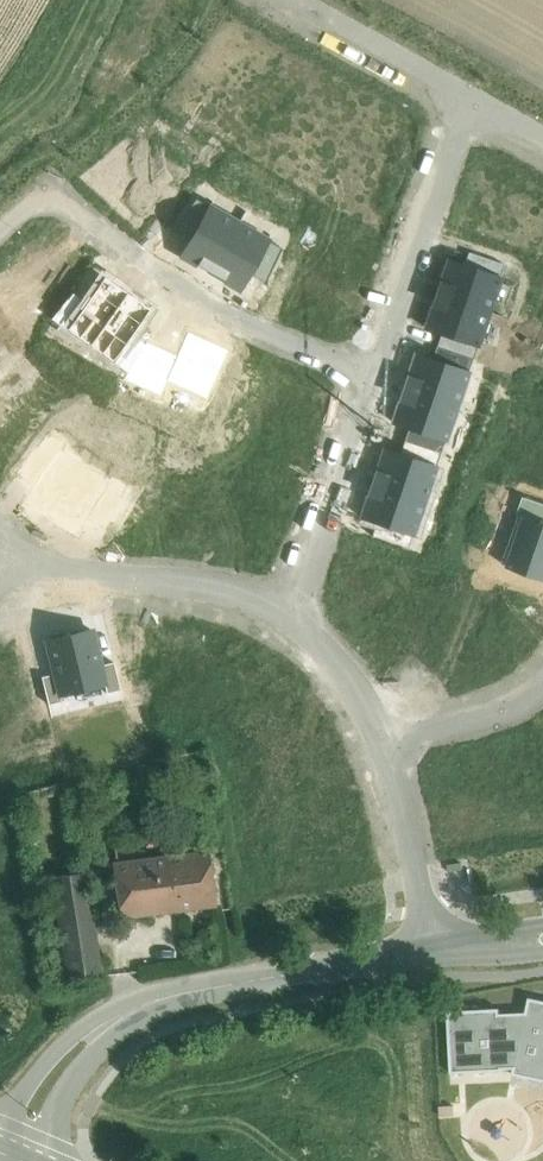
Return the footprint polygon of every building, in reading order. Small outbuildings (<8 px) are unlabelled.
[(426,330),(477,346),(498,277),(448,261),(426,330)] [(47,641),(59,694),(104,684),(92,631),(47,641)] [(208,851),(152,858),(161,912),(216,905),(208,851)] [(152,858),(113,862),(121,917),(161,912),(152,858)] [(101,974),(85,872),(51,877),(66,978),(101,974)] [(448,1010),(451,1072),(503,1071),(503,1069),(514,1068),(512,1074),(542,1080),(542,1000),(530,997),(526,1012),(500,1013),(500,1008),(448,1010)]
